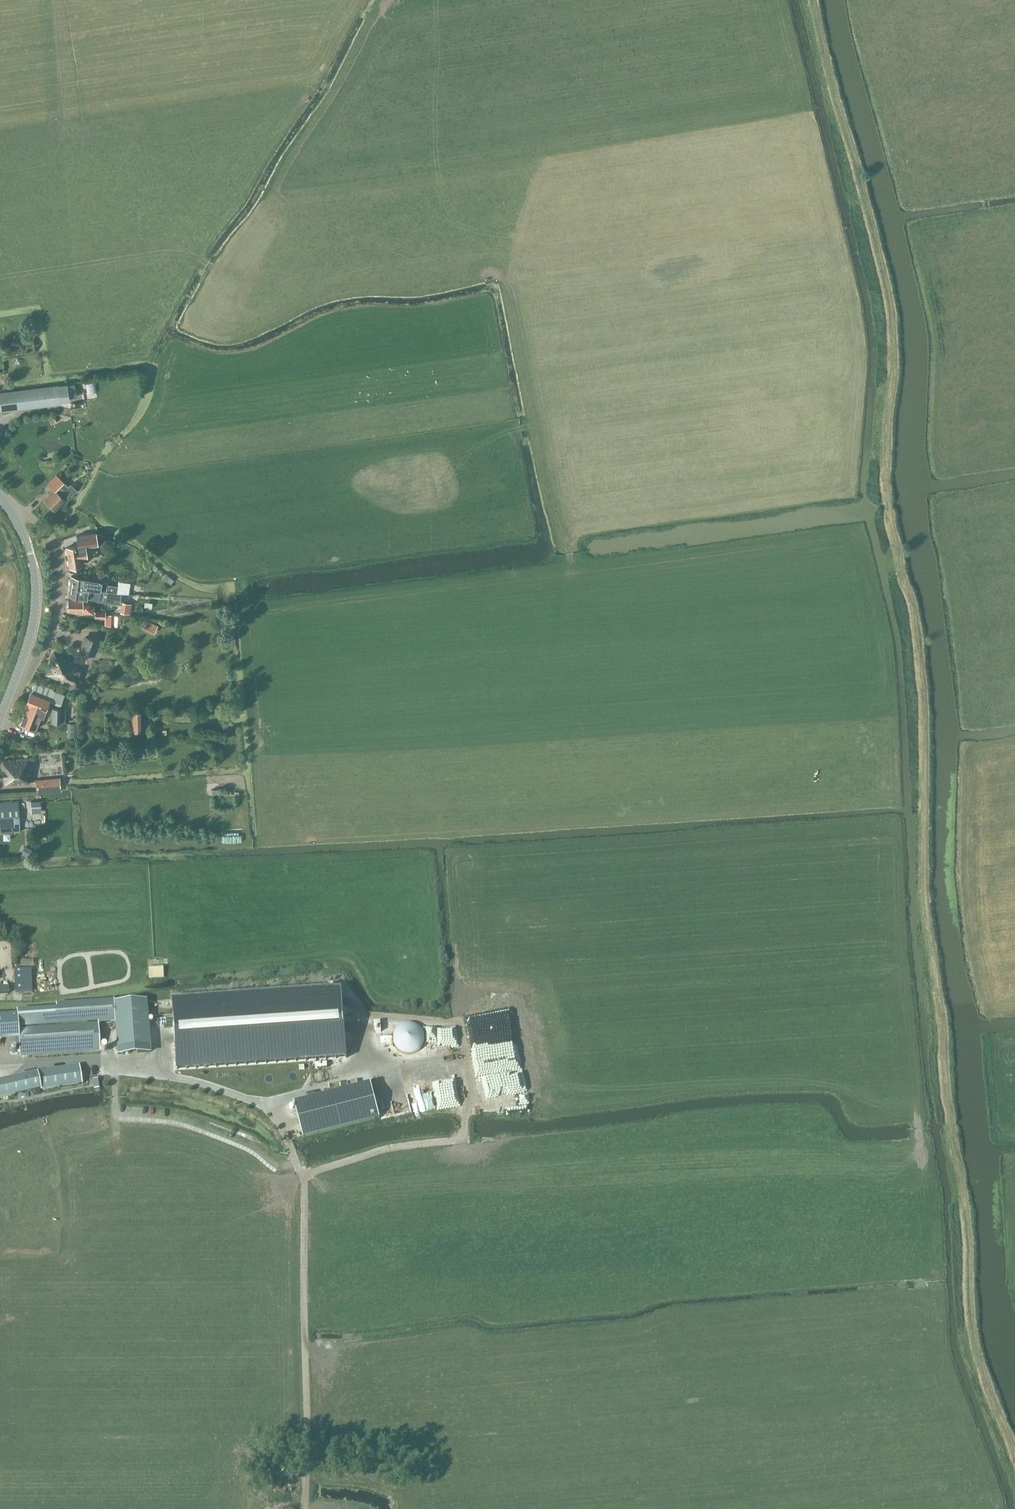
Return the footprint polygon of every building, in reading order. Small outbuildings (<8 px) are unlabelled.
[(10,352),(23,351),(22,341),(9,343),(10,352)] [(95,382),(86,383),(88,394),(97,393),(95,382)] [(68,384),(59,385),(0,393),(0,404),(1,412),(62,404),(61,402),(70,400),(68,384)] [(55,510),(64,499),(69,493),(71,495),(77,490),(71,484),(69,485),(57,473),(47,484),(53,489),(43,499),(55,510)] [(77,536),(78,546),(67,547),(70,567),(82,565),(81,558),(88,557),(86,547),(98,545),(96,533),(77,536)] [(72,577),(71,586),(116,593),(117,585),(107,584),(107,582),(72,577)] [(130,583),(118,581),(117,585),(116,593),(121,594),(128,595),(130,583)] [(69,596),(87,598),(120,603),(121,594),(116,593),(71,586),(69,596)] [(76,612),(76,609),(83,609),(82,611),(94,611),(94,605),(89,603),(84,603),(84,599),(69,599),(68,612),(76,612)] [(146,619),(142,626),(154,632),(158,625),(146,619)] [(80,651),(95,657),(100,641),(84,636),(80,651)] [(77,667),(79,660),(54,652),(47,674),(64,680),(64,682),(78,687),(84,669),(77,667)] [(56,691),(53,690),(53,689),(35,682),(24,709),(19,723),(35,730),(41,716),(43,717),(49,702),(50,699),(61,703),(64,694),(56,691)] [(52,707),(52,722),(65,722),(66,708),(52,707)] [(141,711),(133,712),(133,731),(142,731),(141,711)] [(70,752),(61,752),(61,761),(70,761),(70,752)] [(2,762),(3,774),(4,785),(29,783),(28,776),(30,776),(30,765),(35,765),(35,758),(27,759),(27,760),(2,762)] [(61,787),(60,778),(36,780),(37,789),(41,789),(59,787),(61,787)] [(41,801),(32,801),(32,811),(41,810),(41,801)] [(20,825),(19,803),(0,804),(0,826),(20,825)] [(164,978),(163,966),(148,967),(148,979),(164,978)] [(23,970),(15,970),(16,994),(24,993),(33,993),(31,969),(23,970)] [(54,983),(53,974),(46,975),(47,984),(54,983)] [(342,989),(172,1000),(177,1069),(346,1057),(342,989)] [(17,1011),(17,1014),(18,1027),(99,1021),(99,1024),(115,1023),(114,1004),(114,1001),(65,1004),(56,1005),(57,1008),(17,1011)] [(115,1023),(118,1057),(151,1054),(147,1001),(114,1004),(115,1023)] [(18,1027),(17,1014),(0,1015),(0,1041),(19,1040),(18,1027)] [(101,1053),(99,1024),(99,1021),(18,1027),(19,1040),(20,1058),(101,1053)] [(82,1084),(80,1065),(36,1073),(0,1082),(0,1099),(42,1090),(82,1084)] [(294,1103),(296,1111),(303,1138),(380,1118),(371,1083),(296,1102),(294,1103)]
